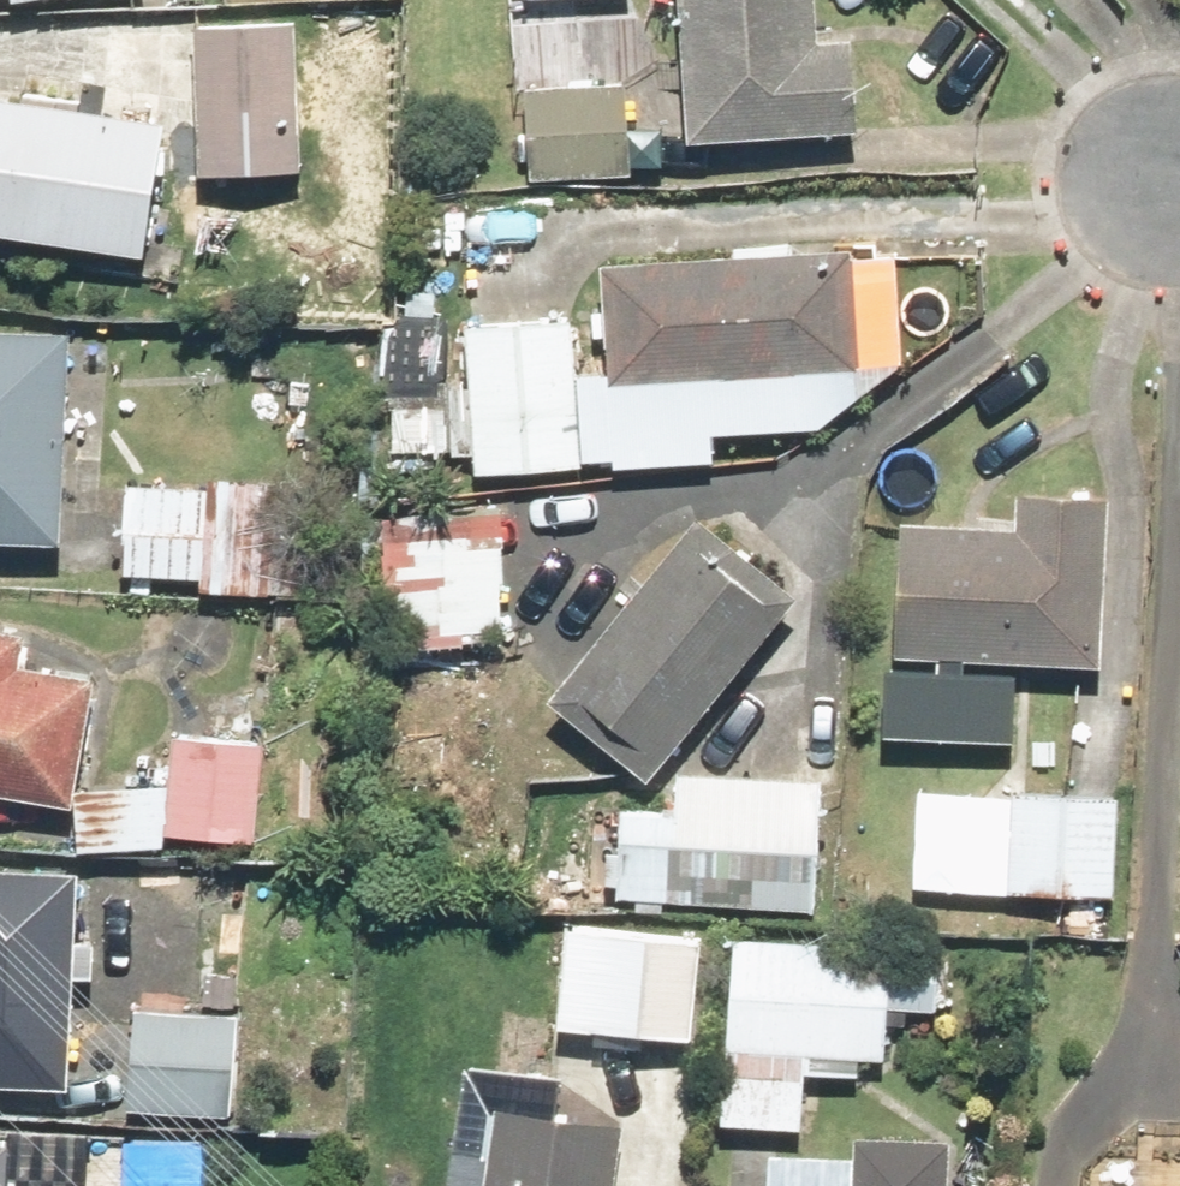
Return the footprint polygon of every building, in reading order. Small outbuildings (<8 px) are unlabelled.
[(687,138),(858,125),(851,37),(820,39),(817,0),(677,0),(687,138)] [(297,20),(193,25),(200,182),(304,177),(297,20)] [(628,83),(529,86),(531,177),(630,175),(628,83)] [(141,258),(161,122),(0,99),(0,238),(141,258)] [(850,248),(600,263),(608,383),(857,367),(850,248)] [(442,313),(387,312),(384,454),(440,455),(442,313)] [(574,323),(464,329),(473,477),(583,470),(574,323)] [(0,331),(0,545),(62,549),(74,336),(0,331)] [(314,485),(210,477),(209,491),(203,579),(202,592),(306,599),(314,485)] [(203,579),(209,491),(127,486),(121,573),(203,579)] [(1016,525),(902,520),(895,657),(1096,666),(1104,497),(1017,492),(1016,525)] [(509,747),(508,509),(385,510),(387,787),(459,787),(459,748),(509,747)] [(697,516),(548,700),(647,780),(796,595),(697,516)] [(74,809),(94,679),(24,668),(28,640),(0,635),(0,797),(74,809)] [(265,741),(175,737),(171,837),(261,841),(265,741)] [(613,807),(606,898),(817,915),(827,787),(677,776),(674,812),(613,807)] [(168,791),(79,789),(78,853),(167,854),(168,791)] [(1117,797),(1011,795),(1008,898),(1114,901),(1117,797)] [(75,981),(94,981),(96,943),(77,943),(80,863),(0,860),(0,1112),(151,1117),(152,1110),(239,1113),(242,1015),(150,1012),(149,1023),(74,1021),(75,981)] [(702,938),(600,931),(593,1035),(695,1042),(702,938)] [(948,953),(734,943),(725,1129),(807,1132),(809,1075),(864,1078),(865,1061),(891,1062),(893,1011),(945,1013),(948,953)] [(499,1105),(487,1185),(614,1185),(623,1124),(499,1105)] [(949,1135),(855,1131),(852,1185),(947,1185),(949,1135)] [(135,1185),(203,1185),(205,1143),(138,1139),(135,1185)] [(15,1158),(16,1146),(0,1146),(0,1185),(14,1185),(15,1158)] [(78,1160),(15,1158),(14,1185),(77,1185),(78,1160)]
